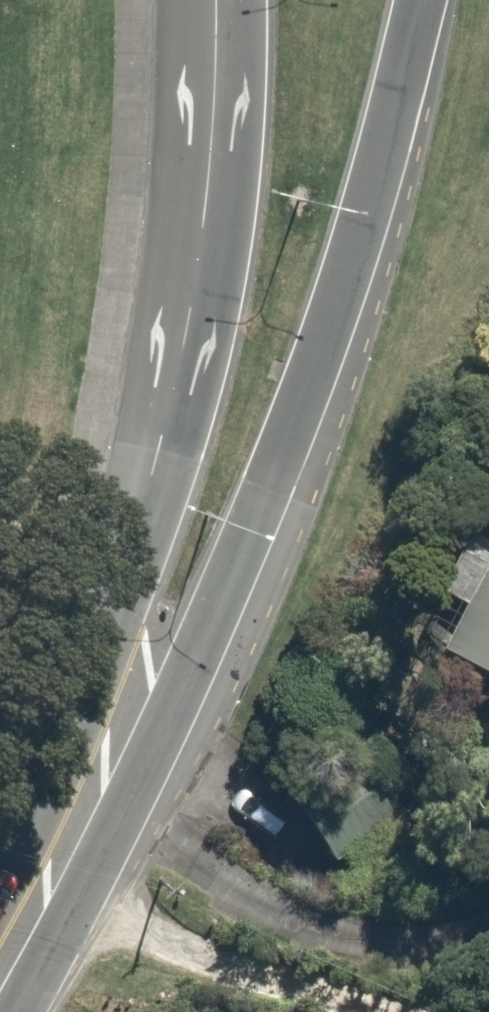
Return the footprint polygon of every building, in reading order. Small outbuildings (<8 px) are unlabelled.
[(470,508),(486,516),(430,632),(488,661),(488,469),(470,508)]
